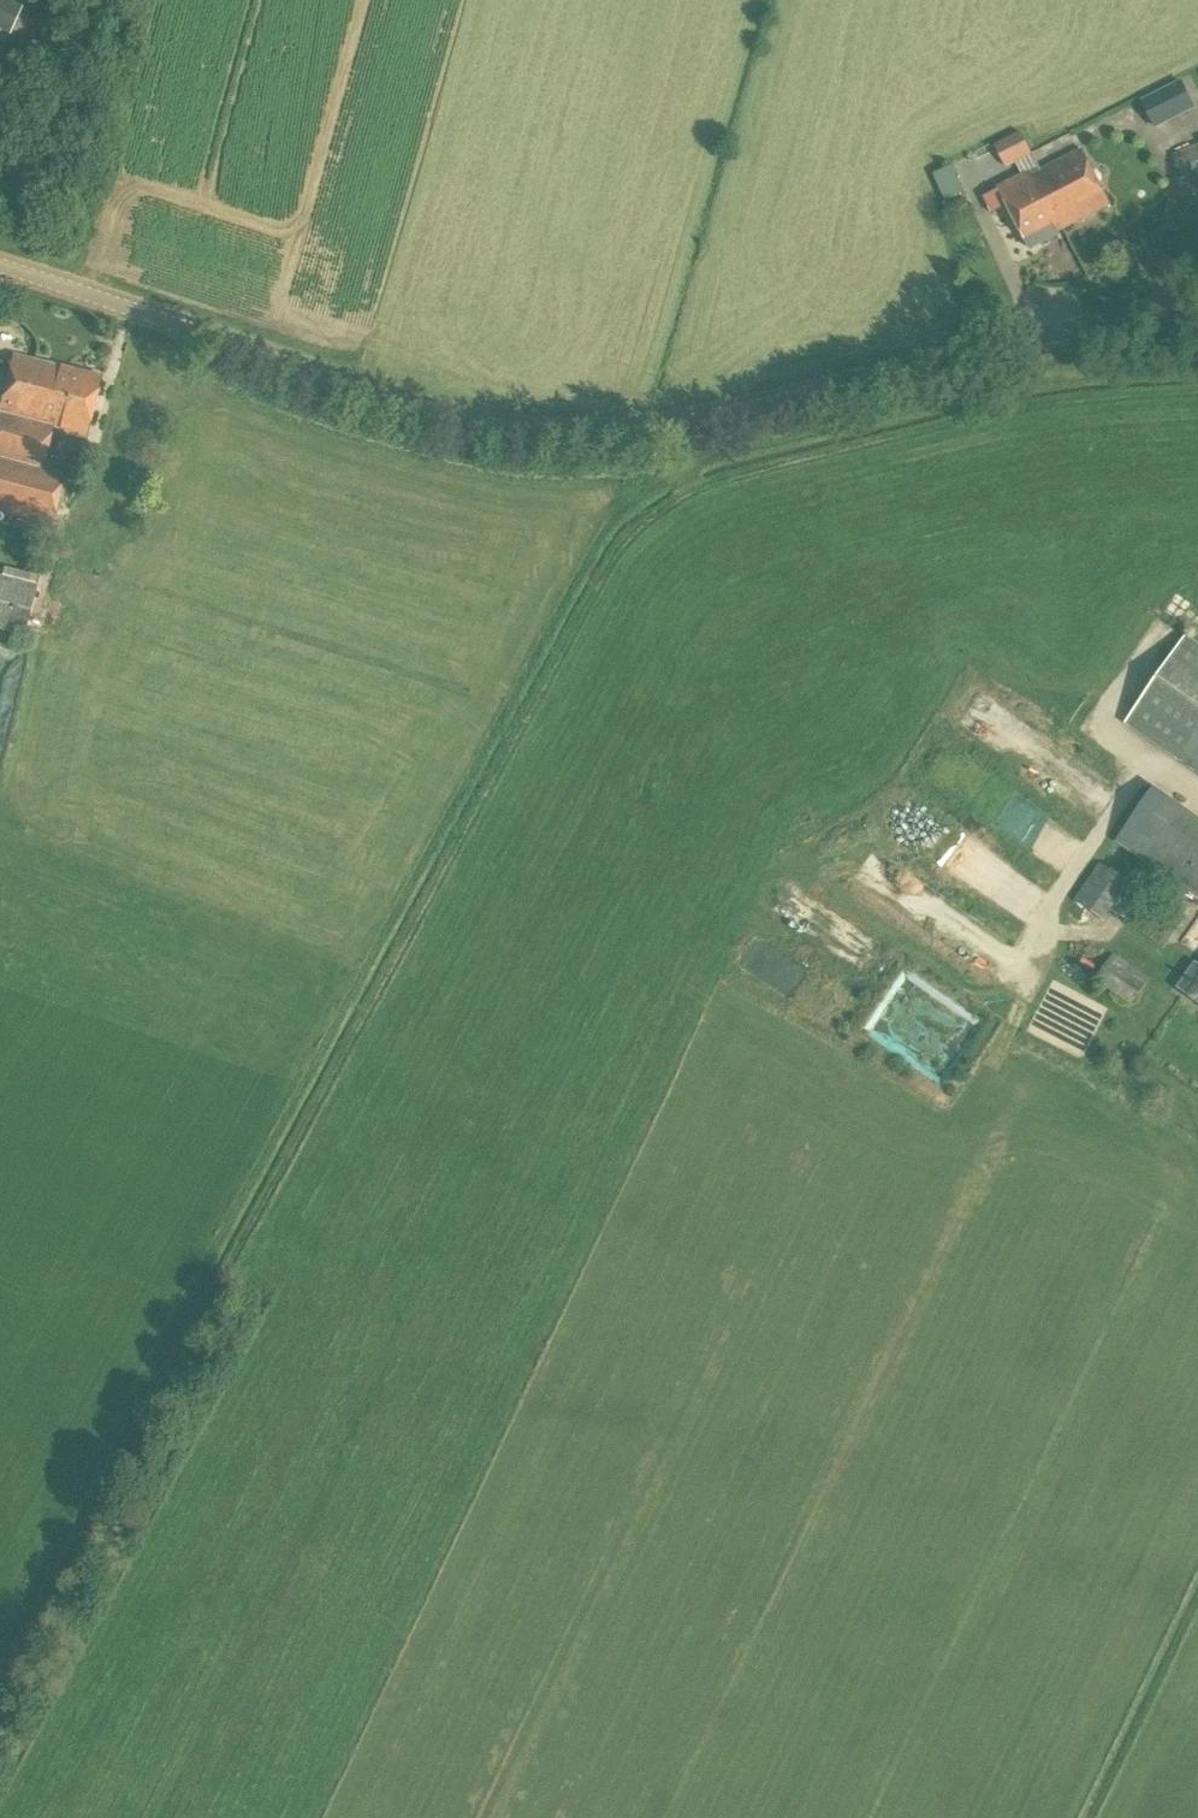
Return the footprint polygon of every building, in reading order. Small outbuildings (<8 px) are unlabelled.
[(23,6),(10,0),(0,0),(0,30),(10,35),(23,6)] [(1155,128),(1196,107),(1181,79),(1140,100),(1155,128)] [(1039,169),(1040,169),(1020,131),(994,144),(1006,167),(1016,162),(1021,172),(995,185),(1027,249),(1058,234),(1056,229),(1062,225),(1045,192),(1048,187),(1039,169)] [(1172,154),(1183,179),(1197,172),(1197,142),(1172,154)] [(1045,192),(1062,225),(1109,203),(1078,150),(1040,169),(1039,169),(1048,187),(1045,192)] [(946,201),(965,192),(952,165),(933,173),(946,201)] [(971,209),(965,197),(955,202),(961,214),(971,209)] [(1179,230),(1197,216),(1187,202),(1168,215),(1179,230)] [(47,442),(51,426),(84,435),(99,376),(9,354),(0,391),(0,431),(47,442)] [(47,442),(0,431),(0,513),(49,525),(62,474),(40,468),(47,442)] [(37,585),(0,576),(0,631),(24,637),(37,585)] [(1182,640),(1124,724),(1197,775),(1197,651),(1182,640)] [(1154,785),(1115,841),(1197,899),(1197,816),(1154,785)] [(1104,920),(1130,882),(1100,862),(1074,899),(1104,920)] [(1161,949),(1182,922),(1152,899),(1131,925),(1161,949)] [(1132,1004),(1150,977),(1113,953),(1095,980),(1132,1004)] [(1195,960),(1192,965),(1175,989),(1197,1006),(1197,962),(1195,960)]
